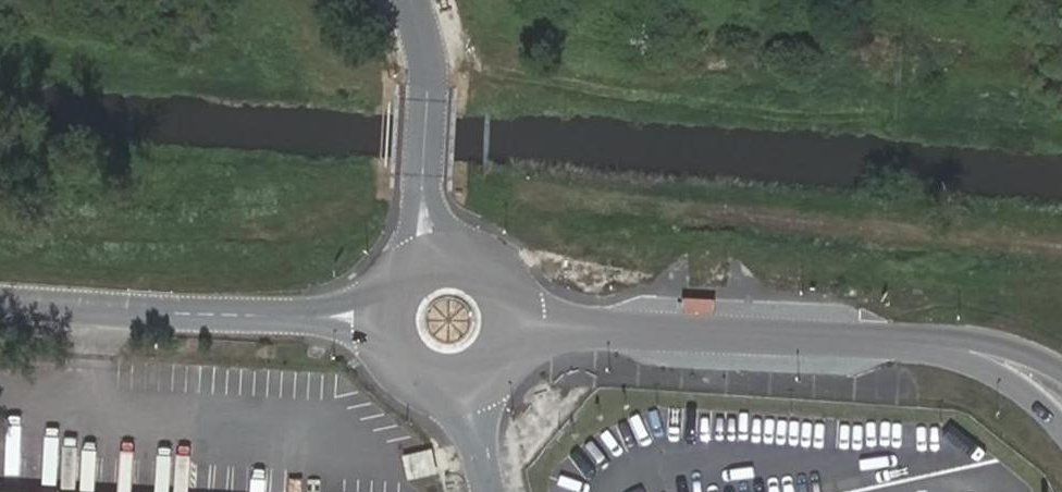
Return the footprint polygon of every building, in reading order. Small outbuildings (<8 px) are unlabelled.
[(437,474),(432,453),(405,459),(409,480),(437,474)]
